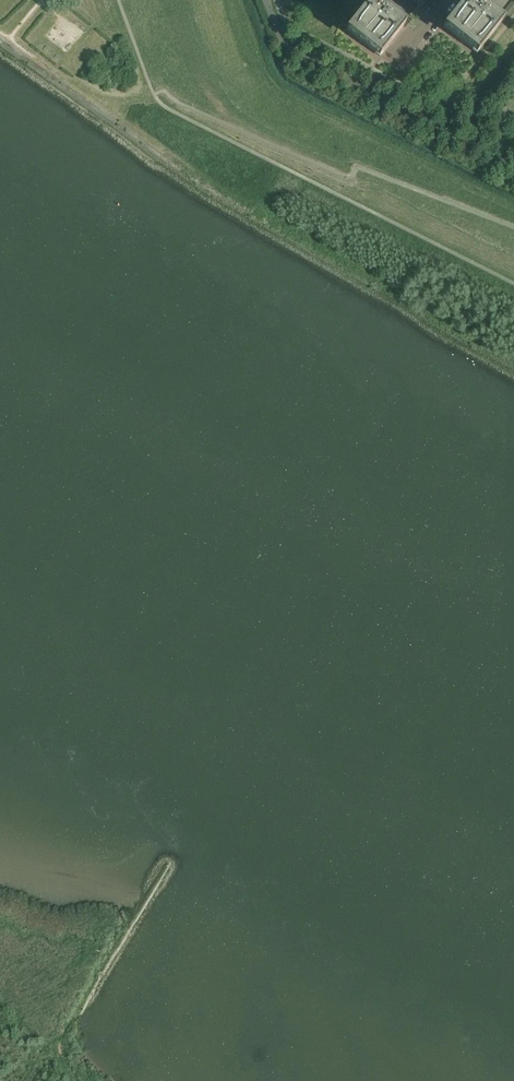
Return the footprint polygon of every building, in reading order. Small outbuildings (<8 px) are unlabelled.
[(471,0),(465,0),(443,28),(476,54),(500,25),(491,13),(489,16),(478,7),(480,5),(471,0)] [(383,8),(370,1),(346,31),(374,54),(379,58),(403,28),(394,17),(392,19),(381,10),(383,8)]
